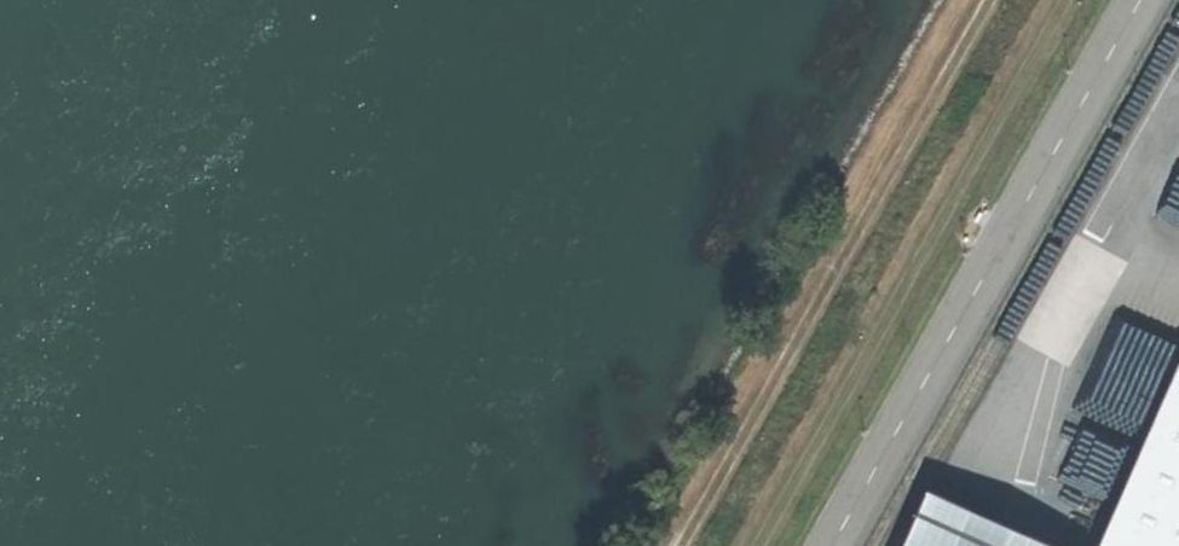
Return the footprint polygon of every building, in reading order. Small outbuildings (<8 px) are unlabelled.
[(1102,545),(1178,545),(1178,369),(1102,545)] [(929,491),(905,545),(1054,545),(929,491)]
